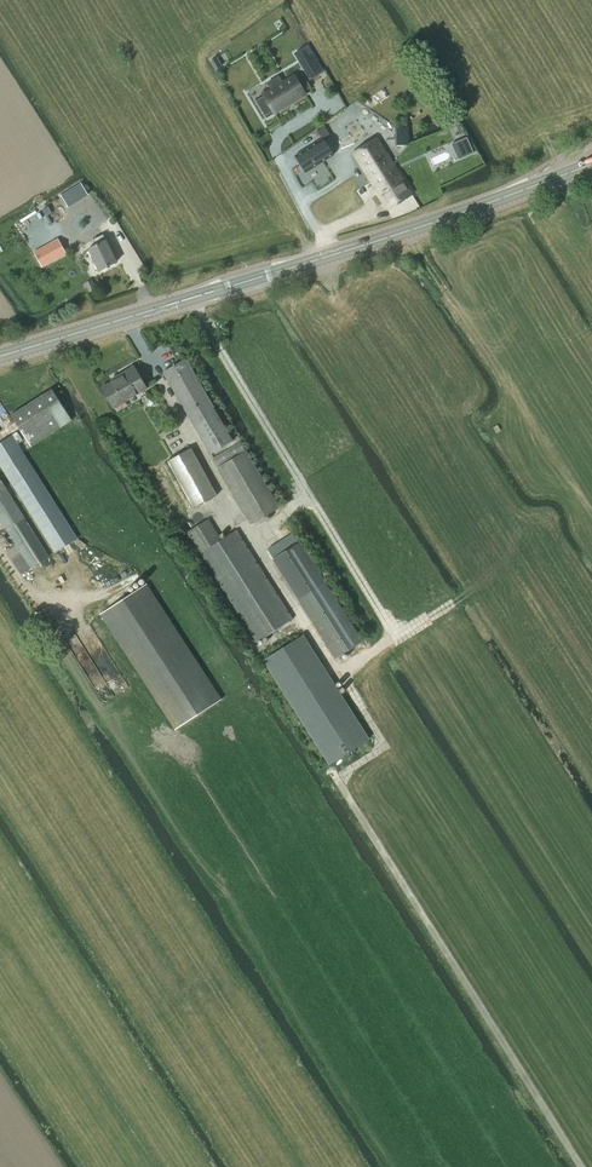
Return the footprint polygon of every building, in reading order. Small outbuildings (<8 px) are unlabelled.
[(322,72),(312,55),(301,61),(311,79),(322,72)] [(215,70),(221,66),(216,58),(210,62),(215,70)] [(263,95),(264,96),(273,112),(274,113),(305,94),(303,92),(310,88),(311,88),(307,81),(306,81),(302,84),(303,86),(300,87),(294,76),(282,83),(278,77),(267,83),(271,90),(263,95)] [(396,146),(407,145),(406,132),(395,133),(395,137),(396,141),(396,146)] [(467,137),(457,142),(464,158),(474,153),(467,137)] [(377,138),(353,153),(371,181),(394,166),(384,149),(381,145),(377,138)] [(323,139),(295,156),(301,165),(306,172),(314,167),(318,165),(333,155),(323,139)] [(412,194),(394,166),(371,181),(389,209),(412,194)] [(100,270),(117,262),(107,240),(106,241),(103,235),(93,240),(96,246),(90,249),(100,270)] [(42,267),(66,254),(58,239),(34,253),(42,267)] [(91,292),(97,288),(92,279),(86,283),(91,292)] [(213,453),(235,440),(187,359),(165,372),(213,453)] [(114,407),(147,388),(135,367),(122,374),(124,376),(104,388),(114,407)] [(31,447),(71,420),(51,389),(10,416),(31,447)] [(78,539),(13,436),(0,444),(0,465),(56,553),(78,539)] [(196,507),(218,495),(192,448),(170,460),(196,507)] [(280,508),(246,451),(217,468),(250,525),(280,508)] [(2,522),(16,544),(6,550),(22,575),(50,557),(7,489),(0,478),(0,519),(2,522)] [(223,541),(208,519),(188,532),(258,642),(294,620),(238,531),(223,541)] [(363,640),(300,541),(272,559),(335,658),(363,640)] [(148,586),(101,616),(175,730),(221,699),(148,586)] [(369,739),(303,635),(263,660),(329,764),(369,739)]
